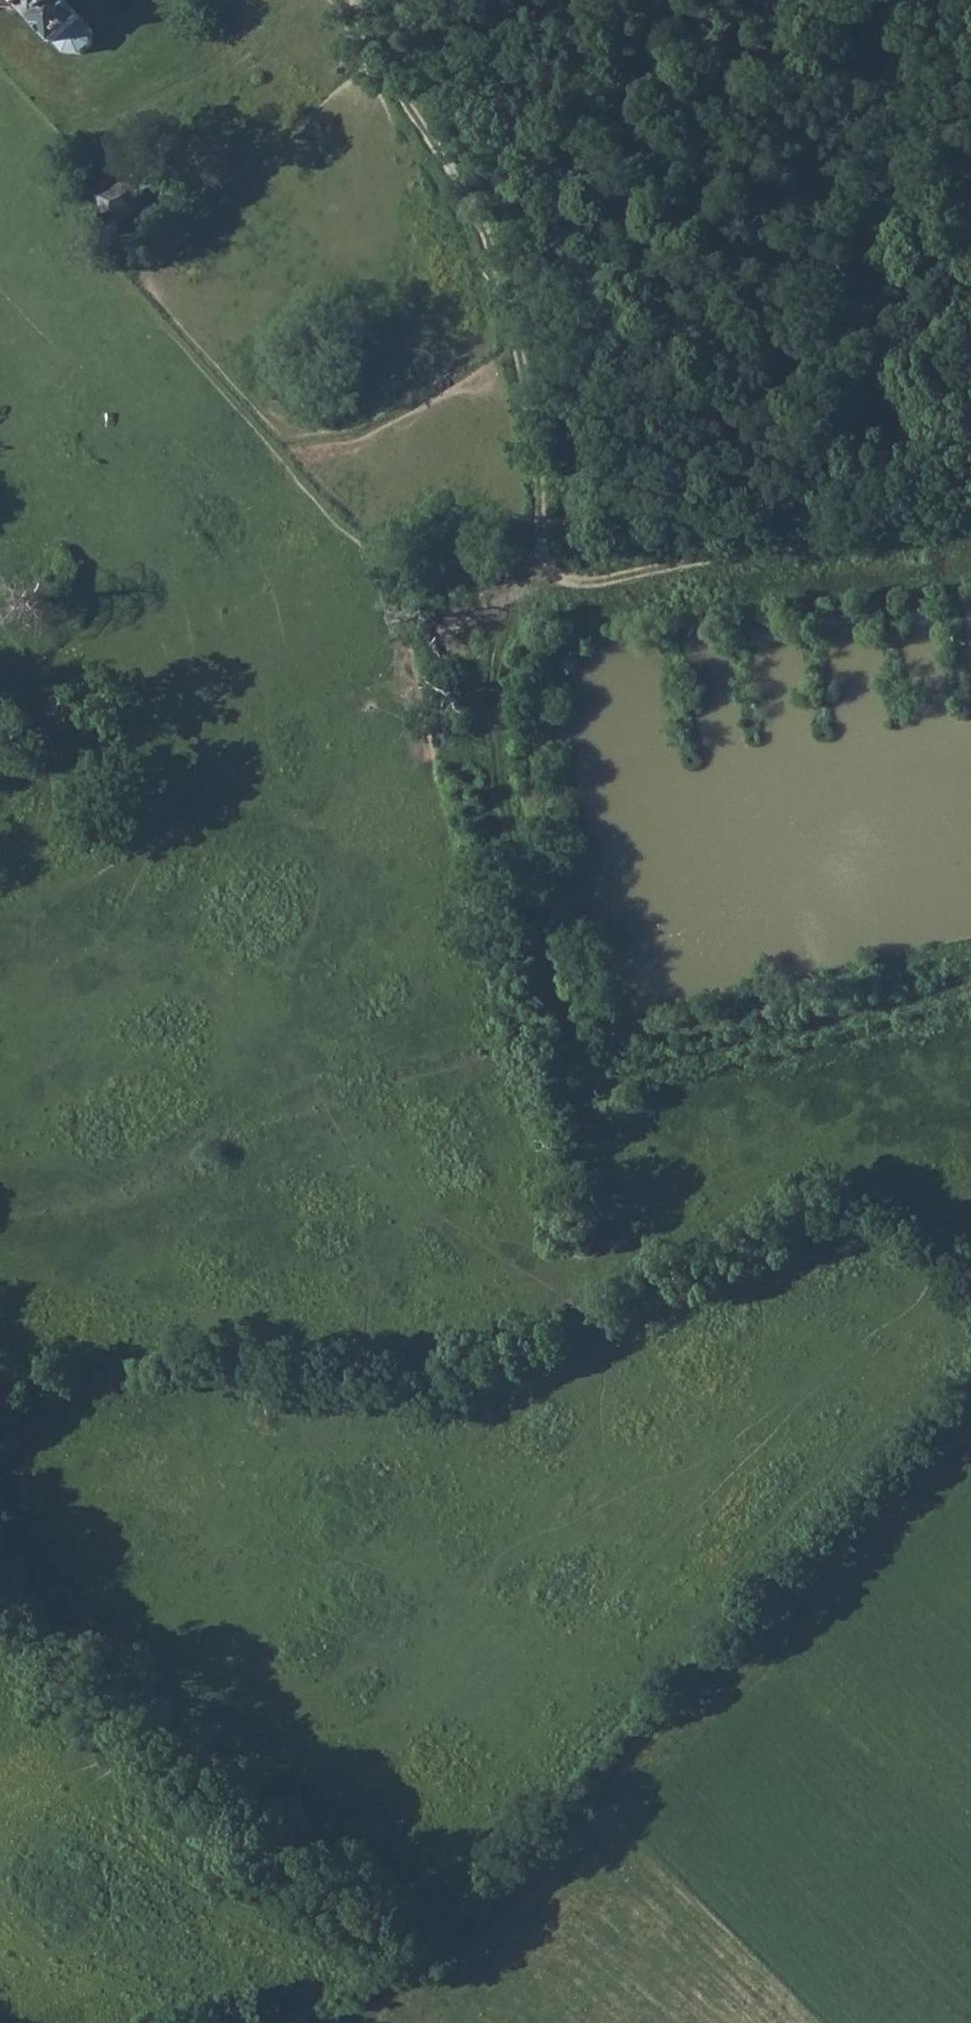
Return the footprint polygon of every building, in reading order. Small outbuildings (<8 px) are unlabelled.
[(96,34),(66,0),(18,0),(68,55),(84,54),(92,47),(96,34)] [(163,197),(158,182),(139,190),(134,186),(102,198),(113,226),(145,213),(149,217),(158,208),(157,199),(163,197)]
